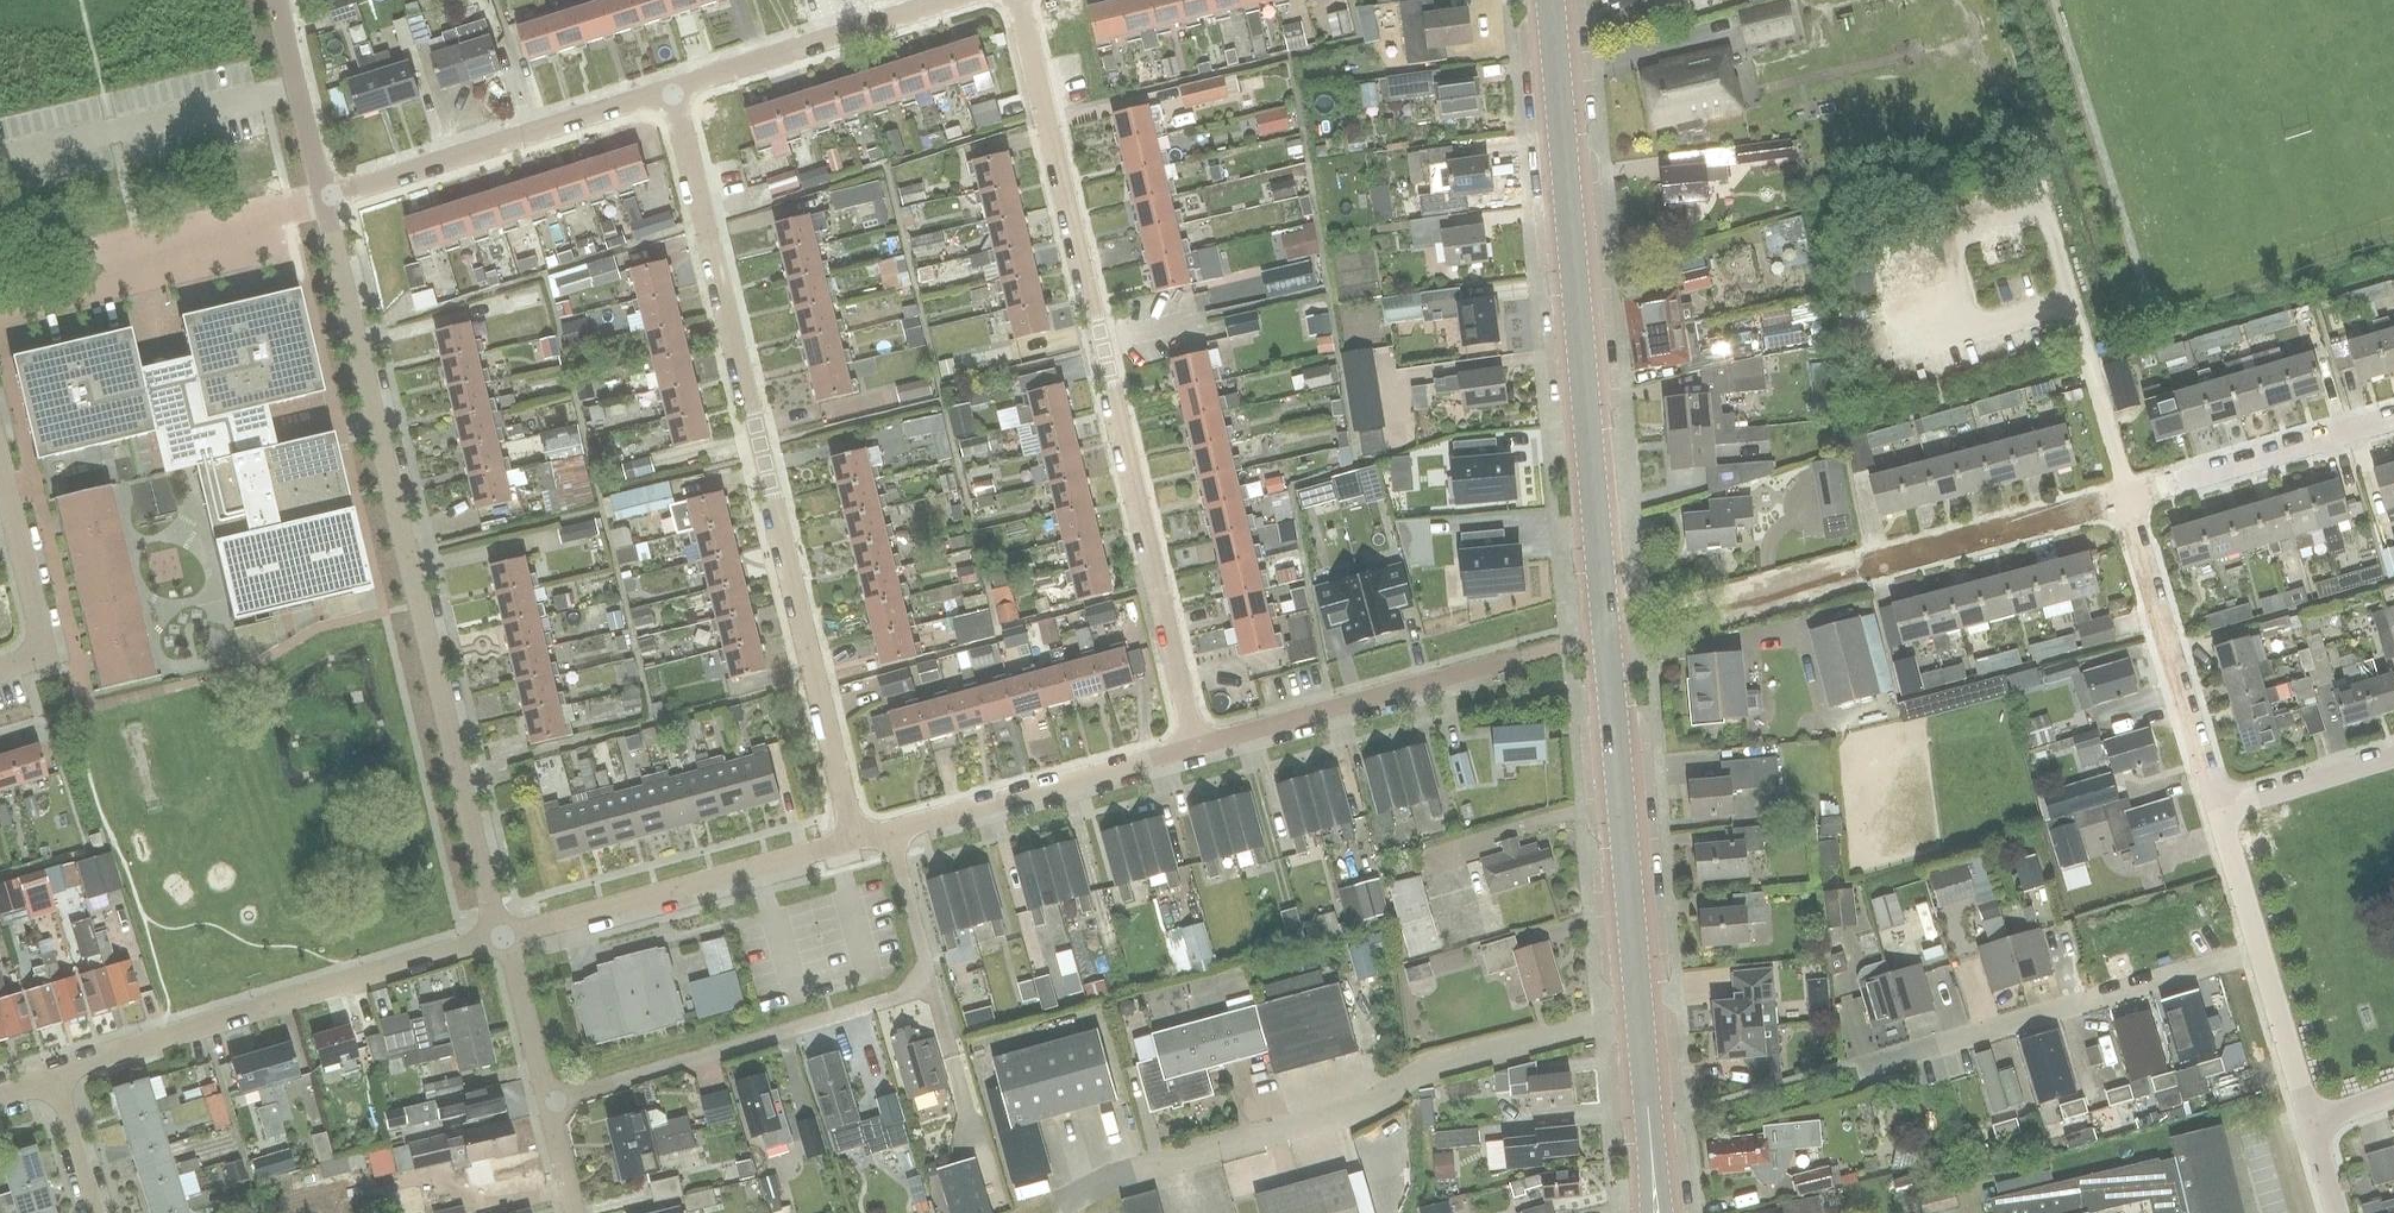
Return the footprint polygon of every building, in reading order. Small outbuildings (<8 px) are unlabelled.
[(326,2),(333,25),(363,16),(358,0),(333,0),(326,2)] [(405,3),(410,17),(422,13),(417,0),(415,0),(405,3)] [(605,0),(604,0),(604,1),(595,4),(594,0),(588,0),(574,4),(587,44),(616,35),(605,0)] [(636,0),(605,0),(616,35),(644,26),(636,0)] [(668,0),(636,0),(644,26),(673,17),(668,0)] [(699,0),(668,0),(673,17),(702,7),(699,0)] [(1150,0),(1121,0),(1119,1),(1129,43),(1143,39),(1141,32),(1157,29),(1158,36),(1159,36),(1150,0)] [(1182,0),(1150,0),(1159,36),(1173,32),(1171,25),(1186,22),(1188,29),(1189,29),(1182,0)] [(1213,0),(1182,0),(1189,29),(1202,25),(1200,18),(1216,15),(1218,22),(1218,21),(1213,0)] [(1245,0),(1213,0),(1218,21),(1232,18),(1230,11),(1245,8),(1247,15),(1248,14),(1245,0)] [(1276,0),(1245,0),(1248,14),(1261,11),(1260,4),(1275,1),(1277,8),(1278,7),(1276,0)] [(1401,2),(1409,63),(1446,58),(1445,46),(1473,43),(1469,10),(1436,14),(1434,0),(1419,0),(1407,2),(1401,2)] [(1610,6),(1619,3),(1621,9),(1649,1),(1653,15),(1677,8),(1674,0),(1608,0),(1610,6)] [(1788,0),(1780,0),(1739,10),(1748,45),(1796,33),(1788,0)] [(1129,43),(1119,1),(1089,8),(1099,50),(1113,47),(1112,40),(1127,36),(1129,43)] [(587,44),(574,4),(576,10),(567,13),(565,7),(546,13),(548,19),(558,53),(587,44)] [(1365,5),(1367,38),(1385,37),(1384,4),(1365,5)] [(1354,33),(1349,10),(1328,14),(1334,38),(1354,33)] [(431,42),(422,13),(410,17),(408,18),(417,46),(431,42)] [(558,53),(548,19),(538,22),(537,16),(517,23),(530,62),(558,53)] [(417,46),(408,18),(394,22),(403,50),(417,46)] [(1283,27),(1289,51),(1305,47),(1299,24),(1283,27)] [(492,37),(477,42),(471,26),(457,30),(473,80),(503,71),(492,37)] [(473,80),(457,30),(456,29),(443,33),(449,51),(433,56),(443,90),(473,80)] [(1257,57),(1269,54),(1264,36),(1253,38),(1257,57)] [(980,37),(951,47),(964,88),(976,84),(974,77),(991,72),(980,37)] [(1677,128),(1742,112),(1726,46),(1660,63),(1662,69),(1643,74),(1656,127),(1676,122),(1677,128)] [(964,88),(951,47),(921,56),(935,97),(947,93),(945,86),(960,82),(962,88),(964,88)] [(1229,65),(1238,62),(1235,48),(1226,51),(1229,65)] [(410,63),(395,68),(390,50),(375,55),(391,106),(421,97),(410,63)] [(391,106),(375,55),(362,59),(368,77),(351,82),(362,115),(391,106)] [(935,97),(921,56),(892,65),(905,107),(918,102),(916,96),(931,91),(933,98),(935,97)] [(1106,72),(1116,70),(1112,56),(1103,58),(1106,72)] [(1164,60),(1169,78),(1179,76),(1174,57),(1164,60)] [(1204,63),(1199,64),(1201,74),(1214,71),(1212,61),(1204,63)] [(905,107),(892,65),(863,74),(876,116),(889,112),(887,105),(902,100),(904,107),(905,107)] [(1404,75),(1406,91),(1408,99),(1439,95),(1442,121),(1483,116),(1478,80),(1444,85),(1442,70),(1404,75)] [(876,116),(863,74),(834,84),(847,125),(860,121),(858,114),(873,109),(876,116)] [(1230,99),(1225,76),(1181,86),(1186,109),(1230,99)] [(1378,95),(1376,83),(1361,85),(1363,97),(1378,95)] [(847,125),(834,84),(805,93),(818,134),(832,130),(829,123),(844,118),(847,125)] [(818,134),(805,93),(776,102),(789,144),(803,139),(800,132),(815,128),(818,135),(818,134)] [(1004,123),(997,99),(972,107),(979,130),(1004,123)] [(789,144),(776,102),(746,112),(760,153),(774,149),(771,142),(787,137),(789,144)] [(1163,134),(1161,122),(1166,121),(1162,105),(1150,107),(1149,106),(1114,114),(1121,144),(1163,134)] [(1291,129),(1287,109),(1257,115),(1262,135),(1291,129)] [(963,136),(960,126),(945,130),(948,140),(963,136)] [(890,158),(905,153),(898,130),(883,135),(890,158)] [(930,135),(933,145),(947,141),(943,131),(930,135)] [(1164,135),(1163,134),(1121,144),(1128,174),(1170,164),(1167,151),(1161,153),(1157,137),(1164,135)] [(1349,138),(1350,152),(1365,151),(1364,137),(1349,138)] [(1289,154),(1303,151),(1300,138),(1287,141),(1289,154)] [(1794,158),(1792,139),(1736,146),(1738,165),(1794,158)] [(1327,144),(1317,145),(1318,155),(1328,154),(1327,144)] [(639,145),(610,155),(623,196),(635,192),(633,185),(650,180),(639,145)] [(1454,197),(1493,192),(1488,158),(1455,163),(1453,147),(1420,151),(1424,182),(1452,179),(1454,197)] [(868,152),(871,161),(885,157),(882,148),(868,152)] [(840,171),(835,150),(828,152),(833,173),(840,171)] [(978,174),(981,191),(1017,183),(1010,153),(968,163),(971,176),(978,174)] [(623,196),(610,155),(580,164),(594,205),(606,201),(604,194),(619,190),(621,196),(623,196)] [(594,205),(580,164),(551,173),(565,215),(577,211),(575,204),(590,199),(592,206),(594,205)] [(1202,175),(1175,182),(1174,181),(1168,183),(1164,166),(1171,164),(1170,164),(1128,174),(1135,203),(1177,193),(1177,192),(1204,186),(1202,175)] [(1221,165),(1210,168),(1213,182),(1224,180),(1221,165)] [(817,183),(812,167),(798,172),(803,188),(817,183)] [(1707,183),(1705,168),(1705,167),(1664,171),(1667,205),(1709,201),(1707,183)] [(801,186),(796,171),(768,180),(773,195),(801,186)] [(565,215),(551,173),(522,183),(536,224),(549,220),(546,213),(561,208),(564,215),(565,215)] [(1273,184),(1277,199),(1297,194),(1294,179),(1273,184)] [(885,200),(880,181),(831,194),(836,212),(865,205),(885,200)] [(536,224),(522,183),(493,192),(507,233),(520,229),(518,222),(533,217),(535,224),(536,224)] [(899,189),(903,205),(926,200),(923,183),(899,189)] [(1024,213),(1017,183),(981,191),(975,192),(978,205),(985,204),(988,221),(982,222),(1024,213)] [(507,233),(493,192),(464,201),(477,243),(491,238),(489,231),(504,227),(506,233),(507,233)] [(1178,194),(1177,193),(1135,203),(1142,233),(1184,223),(1182,210),(1175,212),(1171,196),(1178,194)] [(935,211),(949,208),(946,197),(932,200),(935,211)] [(1304,213),(1313,212),(1314,211),(1313,206),(1312,198),(1311,198),(1302,200),(1304,213)] [(477,243),(464,201),(435,211),(448,252),(462,247),(460,241),(475,236),(477,243)] [(1392,202),(1373,205),(1375,222),(1394,219),(1392,202)] [(631,222),(642,219),(638,205),(627,208),(631,222)] [(448,252),(435,211),(406,220),(419,261),(433,257),(431,250),(446,245),(448,252)] [(667,230),(662,213),(642,219),(631,222),(636,239),(667,230)] [(1031,242),(1024,213),(982,222),(985,235),(991,234),(995,250),(989,252),(1031,242)] [(776,224),(783,253),(824,243),(822,231),(815,233),(811,215),(776,224)] [(1773,266),(1817,263),(1813,215),(1769,219),(1773,266)] [(1411,221),(1413,237),(1415,251),(1436,248),(1435,244),(1445,243),(1449,267),(1489,262),(1484,227),(1451,231),(1449,216),(1411,221)] [(1185,223),(1184,223),(1142,233),(1149,263),(1192,253),(1188,240),(1182,242),(1178,225),(1185,223)] [(1289,261),(1309,256),(1302,230),(1283,235),(1289,261)] [(605,236),(609,250),(627,244),(623,231),(605,236)] [(934,249),(931,234),(909,239),(913,254),(934,249)] [(592,238),(576,243),(580,257),(596,252),(592,238)] [(1038,272),(1031,242),(989,252),(992,265),(998,263),(1002,280),(996,281),(996,282),(1038,272)] [(825,244),(824,243),(783,253),(790,283),(832,273),(829,261),(823,262),(819,246),(825,244)] [(560,264),(575,260),(572,250),(558,255),(560,264)] [(1192,253),(1149,263),(1156,293),(1199,283),(1195,269),(1188,270),(1185,255),(1192,253)] [(522,271),(540,266),(537,257),(519,262),(522,271)] [(623,279),(616,257),(550,277),(555,298),(561,297),(561,298),(623,279)] [(675,291),(668,261),(627,271),(631,284),(637,282),(641,299),(634,301),(675,291)] [(420,263),(405,267),(411,290),(426,286),(420,263)] [(1321,288),(1316,264),(1270,274),(1275,298),(1321,288)] [(478,284),(488,281),(483,267),(474,270),(478,284)] [(1713,288),(1708,267),(1681,274),(1686,294),(1713,288)] [(496,270),(486,273),(491,287),(501,284),(496,270)] [(884,277),(887,291),(912,285),(908,272),(884,277)] [(1045,302),(1038,272),(996,282),(999,294),(1005,293),(1009,309),(1003,311),(1003,312),(1045,302)] [(832,274),(832,273),(790,283),(797,313),(839,303),(836,290),(830,292),(826,275),(832,274)] [(2391,298),(2386,282),(2364,289),(2368,304),(2391,298)] [(991,297),(988,286),(970,291),(973,302),(991,297)] [(369,585),(334,437),(335,437),(334,432),(276,446),(267,406),(324,392),(299,289),(181,317),(190,357),(167,363),(166,362),(166,361),(165,360),(163,359),(161,358),(159,358),(157,360),(156,360),(155,361),(155,362),(154,363),(154,365),(154,366),(140,369),(131,329),(12,357),(37,460),(154,433),(164,474),(195,467),(206,510),(232,617),(231,617),(232,621),(371,588),(370,584),(369,585)] [(2368,304),(2364,289),(2342,295),(2346,311),(2368,304)] [(682,320),(675,291),(634,301),(637,314),(643,312),(647,329),(641,330),(682,320)] [(1458,291),(1428,295),(1432,320),(1461,316),(1465,346),(1499,341),(1494,300),(1460,305),(1458,291)] [(1693,303),(1681,305),(1679,291),(1655,295),(1654,293),(1624,298),(1631,339),(1662,334),(1661,327),(1675,325),(1696,321),(1693,303)] [(532,293),(508,300),(513,314),(536,307),(532,293)] [(560,318),(570,315),(567,301),(557,304),(558,309),(560,318)] [(1052,332),(1045,302),(1003,312),(1006,324),(1012,322),(1016,340),(1052,332)] [(839,303),(797,313),(805,343),(846,333),(843,320),(837,321),(833,305),(839,303)] [(919,315),(920,315),(918,305),(916,305),(904,308),(906,318),(919,315)] [(1803,341),(1800,324),(1794,325),(1791,308),(1762,314),(1768,347),(1803,341)] [(2297,324),(2293,309),(2270,316),(2275,331),(2297,324)] [(1263,330),(1258,310),(1241,314),(1242,319),(1226,323),(1229,338),(1263,330)] [(1331,332),(1328,314),(1309,317),(1312,336),(1331,332)] [(1750,324),(1749,314),(1736,316),(1737,326),(1750,324)] [(2275,331),(2270,316),(2249,322),(2253,337),(2275,331)] [(2393,330),(2389,317),(2373,321),(2377,335),(2389,374),(2393,372),(2393,330)] [(1826,334),(1822,319),(1811,322),(1814,337),(1826,334)] [(689,350),(682,320),(641,330),(644,343),(650,342),(654,358),(648,360),(689,350)] [(1696,322),(1696,321),(1675,325),(1661,327),(1662,334),(1631,339),(1636,371),(1682,364),(1683,373),(1712,367),(1727,364),(1735,362),(1730,336),(1710,340),(1711,349),(1703,351),(1703,354),(1701,355),(1699,341),(1711,339),(1708,320),(1696,322)] [(564,324),(569,348),(585,344),(580,321),(564,324)] [(437,331),(444,361),(485,351),(482,339),(476,341),(472,323),(437,331)] [(2242,340),(2238,326),(2215,332),(2220,347),(2242,340)] [(2377,335),(2364,338),(2361,329),(2348,333),(2350,342),(2349,343),(2360,382),(2389,374),(2377,335)] [(2220,347),(2215,332),(2195,338),(2199,353),(2220,347)] [(846,333),(805,343),(812,372),(847,364),(853,362),(850,349),(844,351),(840,334),(846,333)] [(1319,353),(1335,350),(1332,334),(1317,336),(1319,353)] [(501,335),(482,339),(485,351),(504,347),(501,335)] [(562,355),(557,335),(542,339),(547,359),(562,355)] [(924,339),(907,343),(909,349),(926,345),(924,339)] [(2188,356),(2184,342),(2161,349),(2165,363),(2188,356)] [(1222,380),(1219,368),(1224,367),(1220,349),(1172,361),(1179,390),(1222,380)] [(2165,363),(2161,349),(2140,355),(2144,369),(2165,363)] [(697,380),(689,350),(648,360),(651,373),(657,371),(661,388),(655,389),(655,390),(697,380)] [(1356,432),(1386,427),(1376,373),(1373,373),(1371,361),(1374,361),(1372,350),(1343,355),(1356,432)] [(485,352),(485,351),(444,361),(451,391),(492,381),(489,369),(483,370),(479,354),(485,352)] [(2324,393),(2312,352),(2284,361),(2296,401),(2324,393)] [(957,373),(954,359),(940,363),(943,376),(957,373)] [(2126,359),(2103,366),(2117,411),(2140,404),(2127,359),(2126,359)] [(2296,401),(2284,361),(2265,367),(2263,359),(2254,361),(2256,369),(2268,409),(2296,401)] [(641,374),(639,363),(624,366),(627,377),(641,374)] [(851,380),(847,364),(812,372),(819,402),(860,392),(857,379),(851,380)] [(1334,384),(1329,364),(1303,370),(1308,390),(1334,384)] [(2268,409),(2256,369),(2229,377),(2241,417),(2268,409)] [(1465,409),(1508,403),(1503,370),(1461,376),(1435,380),(1437,394),(1463,391),(1465,409)] [(1071,414),(1064,384),(1051,387),(1048,371),(1020,377),(1026,407),(1032,405),(1036,422),(1030,424),(1071,414)] [(1702,380),(1703,396),(1710,396),(1767,391),(1767,388),(1779,387),(1777,372),(1765,374),(1765,373),(1702,380)] [(2241,417),(2229,377),(2202,386),(2213,425),(2241,417)] [(2056,378),(2033,385),(2037,399),(2060,392),(2056,378)] [(934,395),(930,379),(897,386),(900,402),(934,395)] [(704,410),(697,380),(655,390),(658,402),(664,401),(668,417),(662,419),(662,420),(704,410)] [(1179,390),(1187,420),(1229,410),(1245,406),(1239,388),(1222,391),(1220,382),(1224,383),(1223,380),(1222,380),(1179,390)] [(492,382),(492,381),(451,391),(458,421),(499,411),(496,398),(490,400),(486,383),(492,382)] [(2213,425),(2202,386),(2190,389),(2188,381),(2172,385),(2174,394),(2186,433),(2213,425)] [(2174,394),(2164,397),(2161,385),(2143,391),(2158,441),(2186,433),(2174,394)] [(2021,388),(1998,395),(2002,409),(2025,402),(2021,388)] [(2067,391),(2070,400),(2080,397),(2078,388),(2067,391)] [(503,408),(517,404),(515,394),(501,397),(503,408)] [(2002,409),(1998,395),(1977,401),(1981,415),(2002,409)] [(1710,396),(1703,396),(1667,399),(1670,435),(1736,429),(1735,414),(1712,416),(1710,396)] [(1335,416),(1346,414),(1343,399),(1333,401),(1335,416)] [(977,432),(970,404),(950,409),(953,421),(956,436),(977,432)] [(1966,404),(1943,411),(1947,425),(1970,419),(1966,404)] [(604,405),(590,408),(593,422),(607,419),(604,405)] [(711,439),(704,410),(662,420),(665,432),(672,430),(676,448),(711,439)] [(1229,411),(1229,410),(1187,420),(1194,450),(1236,440),(1233,427),(1226,429),(1222,413),(1229,411)] [(499,412),(499,411),(458,421),(465,450),(506,441),(503,428),(497,429),(493,413),(499,412)] [(1947,425),(1943,411),(1923,417),(1927,431),(1947,425)] [(1079,444),(1071,414),(1030,424),(1033,436),(1039,435),(1043,452),(1037,453),(1037,454),(1079,444)] [(944,415),(904,424),(908,440),(931,435),(946,431),(947,431),(944,415)] [(1912,420),(1889,427),(1893,441),(1916,434),(1912,420)] [(522,425),(508,428),(510,438),(525,435),(522,425)] [(2076,466),(2065,426),(2037,433),(2048,473),(2076,466)] [(1893,441),(1888,427),(1868,433),(1872,447),(1893,441)] [(1738,444),(1736,429),(1670,435),(1673,470),(1710,467),(1713,494),(1742,484),(1740,464),(1717,465),(1715,446),(1738,444)] [(1341,446),(1351,444),(1349,431),(1338,433),(1341,446)] [(1365,457),(1387,453),(1383,431),(1361,434),(1365,457)] [(1877,464),(1872,447),(1868,433),(1852,438),(1858,469),(1877,464)] [(2048,473),(2037,433),(2010,441),(2020,480),(2048,473)] [(548,442),(552,461),(584,454),(580,435),(548,442)] [(602,454),(614,451),(611,436),(598,439),(602,454)] [(987,436),(960,443),(964,458),(991,451),(987,436)] [(1516,497),(1514,470),(1500,472),(1497,439),(1454,442),(1459,502),(1516,497)] [(1236,441),(1236,440),(1194,450),(1201,479),(1243,469),(1240,457),(1233,459),(1229,442),(1236,441)] [(506,441),(465,450),(471,480),(507,472),(513,471),(510,458),(504,459),(500,443),(506,441)] [(2020,480),(2010,441),(1982,448),(1992,488),(2020,480)] [(1086,474),(1079,444),(1037,454),(1040,466),(1046,464),(1050,481),(1044,483),(1086,474)] [(881,477),(878,466),(884,464),(880,446),(833,457),(840,487),(881,477)] [(950,448),(935,451),(937,462),(952,458),(950,448)] [(1992,488),(1982,448),(1954,455),(1965,495),(1992,488)] [(1415,453),(1393,454),(1394,470),(1415,468),(1415,453)] [(1965,495),(1954,455),(1927,463),(1937,502),(1965,495)] [(596,504),(586,456),(538,467),(543,493),(550,491),(555,513),(596,504)] [(656,472),(652,456),(632,462),(636,477),(656,472)] [(1849,513),(1841,467),(1839,458),(1814,462),(1824,518),(1849,513)] [(1775,474),(1774,461),(1740,464),(1742,484),(1775,474)] [(1937,502),(1927,463),(1899,470),(1910,509),(1937,502)] [(2375,470),(2386,508),(2391,523),(2393,522),(2393,464),(2375,470)] [(1381,482),(1376,466),(1357,471),(1362,488),(1381,482)] [(1243,470),(1243,469),(1201,479),(1208,509),(1250,499),(1247,487),(1240,488),(1236,472),(1243,470)] [(1910,509),(1899,470),(1871,477),(1881,517),(1910,509)] [(511,489),(507,472),(471,480),(478,510),(520,501),(517,487),(511,489)] [(1093,503),(1086,474),(1044,483),(1047,495),(1053,494),(1057,511),(1051,513),(1052,513),(1093,503)] [(958,492),(954,475),(942,478),(946,494),(958,492)] [(1265,480),(1268,493),(1283,490),(1280,476),(1265,480)] [(881,478),(881,477),(840,487),(847,517),(888,507),(885,495),(879,497),(875,480),(881,478)] [(1309,502),(1344,497),(1342,480),(1307,485),(1309,502)] [(996,494),(993,481),(974,485),(977,498),(996,494)] [(2350,520),(2339,481),(2310,489),(2322,529),(2323,529),(2331,557),(2347,553),(2338,524),(2350,520)] [(156,677),(110,485),(55,498),(101,690),(156,677)] [(660,508),(656,489),(606,500),(610,518),(617,516),(617,518),(660,508)] [(2322,529),(2310,489),(2283,497),(2295,537),(2299,551),(2315,546),(2311,532),(2322,529)] [(692,514),(696,530),(731,522),(724,492),(683,502),(686,515),(692,514)] [(994,505),(992,495),(978,499),(980,508),(994,505)] [(2295,537),(2283,497),(2256,505),(2267,545),(2268,545),(2271,556),(2282,553),(2279,541),(2295,537)] [(1250,500),(1250,499),(1208,509),(1215,539),(1257,529),(1254,516),(1247,518),(1243,501),(1250,500)] [(1734,529),(1753,527),(1751,499),(1711,502),(1712,514),(1687,516),(1690,549),(1735,546),(1734,529)] [(1100,533),(1093,503),(1052,513),(1054,525),(1060,523),(1064,541),(1058,542),(1059,543),(1100,533)] [(2267,545),(2256,505),(2228,514),(2240,553),(2267,545)] [(953,509),(956,522),(965,520),(962,506),(953,509)] [(888,508),(888,507),(847,517),(854,547),(895,537),(893,525),(887,526),(882,509),(888,508)] [(2240,553),(2228,514),(2201,522),(2213,561),(2240,553)] [(1263,518),(1255,519),(1257,529),(1265,527),(1263,518)] [(601,535),(598,519),(558,529),(562,544),(601,535)] [(1298,539),(1295,521),(1292,521),(1280,523),(1283,542),(1296,540),(1298,539)] [(739,551),(731,522),(696,530),(690,532),(693,545),(699,543),(703,560),(697,561),(697,562),(739,551)] [(2213,561),(2201,522),(2173,530),(2184,569),(2213,561)] [(613,531),(612,532),(616,550),(617,550),(635,546),(631,530),(627,528),(613,531)] [(1257,529),(1215,539),(1222,568),(1264,558),(1261,546),(1254,547),(1250,531),(1257,529)] [(1507,551),(1506,530),(1462,533),(1467,593),(1468,601),(1500,598),(1499,590),(1524,588),(1522,561),(1521,550),(1507,551)] [(984,548),(993,546),(990,532),(980,534),(984,548)] [(1107,563),(1100,533),(1059,543),(1061,554),(1067,553),(1072,570),(1066,572),(1066,573),(1107,563)] [(953,550),(967,547),(965,536),(951,540),(953,550)] [(896,537),(895,537),(854,547),(861,576),(897,568),(903,567),(900,555),(894,556),(890,539),(896,537)] [(1400,540),(1403,551),(1430,549),(1429,537),(1400,540)] [(617,551),(620,566),(621,566),(641,561),(637,546),(618,551),(617,551)] [(2381,551),(2389,577),(2393,576),(2393,547),(2381,551)] [(746,581),(739,551),(697,562),(700,574),(707,573),(711,589),(704,591),(705,591),(746,581)] [(2099,593),(2089,553),(2060,561),(2071,600),(2071,601),(2075,615),(2089,611),(2086,597),(2099,593)] [(492,565),(498,595),(540,586),(537,573),(531,575),(527,557),(492,565)] [(1264,559),(1264,558),(1222,568),(1229,598),(1271,588),(1268,575),(1261,577),(1257,560),(1264,559)] [(2071,600),(2060,561),(2033,568),(2043,608),(2071,601),(2071,600)] [(1114,593),(1107,563),(1066,573),(1068,584),(1075,583),(1079,601),(1114,593)] [(1403,626),(1393,591),(1407,587),(1401,566),(1360,577),(1375,634),(1403,626)] [(1279,583),(1297,579),(1295,567),(1276,572),(1279,583)] [(910,596),(907,584),(901,586),(897,568),(861,576),(868,606),(904,598),(910,596)] [(974,568),(961,571),(964,585),(978,582),(974,568)] [(2043,608),(2033,568),(2005,576),(2016,615),(2043,608)] [(2363,587),(2359,571),(2337,578),(2341,593),(2363,587)] [(996,588),(1009,585),(1007,575),(993,579),(996,588)] [(2016,615),(2005,576),(1978,583),(1988,622),(2016,615)] [(1375,634),(1360,577),(1318,589),(1324,610),(1338,606),(1348,642),(1375,634)] [(625,580),(624,580),(627,594),(628,594),(636,592),(633,578),(625,580)] [(2341,593),(2337,578),(2315,584),(2319,599),(2341,593)] [(753,611),(746,581),(705,591),(708,604),(714,602),(718,619),(712,620),(712,621),(753,611)] [(1988,622),(1978,583),(1950,590),(1960,630),(1988,622)] [(540,587),(540,586),(498,595),(505,625),(547,615),(544,603),(538,604),(534,588),(540,587)] [(2309,602),(2304,587),(2282,594),(2286,608),(2309,602)] [(1271,588),(1229,598),(1236,628),(1271,619),(1278,618),(1275,605),(1268,606),(1264,590),(1271,588)] [(1296,611),(1310,608),(1306,589),(1292,592),(1296,611)] [(1960,630),(1950,590),(1922,598),(1933,637),(1960,630)] [(705,591),(687,596),(690,608),(708,604),(705,591)] [(355,593),(327,599),(332,619),(359,612),(355,593)] [(561,610),(573,607),(570,593),(558,596),(561,610)] [(2286,608),(2282,594),(2260,600),(2264,615),(2286,608)] [(2127,606),(2124,597),(2109,601),(2112,611),(2127,606)] [(908,615),(904,598),(868,606),(876,636),(917,626),(914,614),(908,615)] [(1933,637),(1922,598),(1894,605),(1904,645),(1933,637)] [(1002,624),(1020,620),(1016,602),(998,607),(1002,624)] [(1118,618),(1114,604),(1089,611),(1093,625),(1118,618)] [(2249,604),(2227,610),(2231,625),(2254,618),(2249,604)] [(637,629),(655,625),(651,606),(632,611),(633,613),(637,629)] [(2386,609),(2393,636),(2393,607),(2386,609)] [(621,609),(607,612),(611,630),(625,626),(621,609)] [(996,636),(992,621),(989,609),(966,615),(972,641),(996,636)] [(2386,609),(2372,613),(2387,661),(2393,658),(2393,636),(2386,609)] [(2231,625),(2227,610),(2206,617),(2210,631),(2231,625)] [(760,641),(753,611),(712,621),(715,633),(721,632),(725,648),(719,650),(719,651),(760,641)] [(547,616),(547,615),(505,625),(512,655),(554,645),(551,633),(545,634),(541,618),(547,616)] [(2117,640),(2110,615),(2077,624),(2084,649),(2117,640)] [(1293,641),(1314,637),(1309,616),(1288,620),(1293,641)] [(2264,638),(2293,630),(2290,616),(2260,625),(2264,638)] [(273,617),(233,626),(242,663),(249,660),(279,644),(273,617)] [(1053,617),(1039,622),(1042,633),(1057,629),(1053,617)] [(1271,619),(1236,628),(1243,657),(1285,647),(1282,634),(1275,636),(1271,619)] [(1874,693),(1855,622),(1824,630),(1843,702),(1874,693)] [(917,626),(876,636),(883,665),(924,655),(921,643),(915,645),(911,627),(917,626)] [(1004,631),(1007,641),(1009,650),(1030,644),(1025,626),(1004,631)] [(1096,656),(1097,656),(1089,628),(1076,632),(1084,660),(1067,664),(1077,699),(1106,691),(1096,656)] [(1200,647),(1232,646),(1231,631),(1199,632),(1200,647)] [(2078,650),(2074,634),(2052,640),(2056,655),(2078,650)] [(619,651),(629,649),(626,635),(616,637),(619,651)] [(2261,635),(2250,638),(2215,648),(2223,675),(2269,661),(2268,660),(2261,635)] [(2321,635),(2307,639),(2310,649),(2316,669),(2321,686),(2335,682),(2321,635)] [(1293,641),(1286,643),(1290,662),(1318,655),(1314,637),(1293,641)] [(640,641),(643,654),(658,651),(654,638),(640,641)] [(2056,655),(2052,640),(2030,646),(2034,661),(2056,655)] [(768,670),(760,641),(719,651),(722,663),(728,661),(733,679),(768,670)] [(1124,642),(1123,642),(1112,645),(1113,651),(1097,656),(1096,656),(1106,691),(1136,683),(1124,642)] [(554,646),(554,645),(512,655),(519,685),(561,675),(558,662),(552,664),(548,647),(554,646)] [(982,648),(970,651),(974,666),(995,660),(991,646),(982,648)] [(2023,664),(2019,649),(1997,655),(2001,670),(2023,664)] [(2305,673),(2316,669),(2310,649),(2298,652),(2305,673)] [(1744,693),(1740,656),(1718,658),(1714,655),(1704,656),(1701,660),(1693,660),(1696,696),(1693,700),(1694,710),(1698,713),(1698,719),(1705,719),(1709,722),(1718,721),(1721,717),(1746,715),(1746,714),(1759,712),(1762,709),(1761,695),(1757,692),(1744,693)] [(2001,670),(1997,655),(1975,661),(1979,676),(2001,670)] [(626,660),(630,678),(639,676),(635,658),(626,660)] [(1067,664),(1066,658),(1036,666),(1038,672),(1047,707),(1077,699),(1067,664)] [(1945,685),(1941,669),(1920,675),(1916,659),(1896,665),(1904,695),(1923,691),(1945,685)] [(2266,691),(2265,690),(2262,679),(2276,675),(2271,659),(2268,660),(2269,661),(2223,675),(2231,701),(2266,691)] [(2379,678),(2374,659),(2359,664),(2375,717),(2393,711),(2393,676),(2393,674),(2379,678)] [(918,665),(923,681),(941,676),(937,660),(928,663),(918,665)] [(2044,670),(2048,683),(2077,675),(2079,679),(2073,681),(2082,711),(2097,707),(2096,705),(2138,692),(2128,660),(2080,674),(2076,660),(2044,670)] [(1968,679),(1963,663),(1941,669),(1945,685),(1968,679)] [(973,664),(962,668),(967,686),(978,682),(973,664)] [(2375,717),(2359,664),(2343,669),(2348,687),(2335,691),(2346,726),(2375,717)] [(1038,672),(1036,666),(1024,670),(1023,668),(1007,672),(1007,674),(1009,680),(1008,681),(1018,715),(1047,707),(1038,672)] [(915,690),(909,668),(879,676),(885,698),(915,690)] [(653,689),(662,686),(659,672),(649,675),(653,689)] [(1008,681),(1009,680),(1007,674),(994,678),(996,684),(979,689),(989,724),(1018,715),(1008,681)] [(565,692),(564,692),(558,693),(555,677),(561,675),(519,685),(526,715),(568,705),(565,692)] [(2310,677),(2292,683),(2298,704),(2316,698),(2310,677)] [(979,689),(978,682),(967,686),(966,686),(965,686),(967,692),(950,697),(959,732),(989,724),(979,689)] [(2274,717),(2270,705),(2280,702),(2276,687),(2265,690),(2266,691),(2231,701),(2239,728),(2274,717)] [(643,705),(639,689),(623,692),(626,709),(643,705)] [(950,697),(949,691),(936,694),(937,700),(921,705),(920,705),(930,740),(959,732),(950,697)] [(920,705),(921,705),(919,699),(907,702),(908,708),(872,718),(872,719),(873,719),(877,733),(885,737),(896,734),(900,748),(930,740),(920,705)] [(656,717),(665,715),(665,714),(662,702),(655,704),(653,705),(656,717)] [(2274,718),(2274,717),(2239,728),(2247,755),(2282,744),(2277,730),(2305,722),(2310,736),(2326,731),(2318,704),(2274,718)] [(565,723),(564,717),(561,707),(568,705),(526,715),(533,744),(574,735),(571,722),(565,723)] [(744,719),(740,706),(727,709),(731,723),(744,719)] [(2057,741),(2049,714),(2025,721),(2033,748),(2057,741)] [(688,723),(692,737),(703,734),(699,720),(688,723)] [(1546,762),(1544,738),(1539,738),(1538,724),(1496,727),(1499,765),(1546,762)] [(659,740),(656,728),(648,730),(644,731),(643,731),(647,743),(659,740)] [(2110,757),(2115,774),(2141,766),(2145,778),(2160,773),(2157,762),(2158,761),(2149,729),(2101,743),(2097,730),(2074,737),(2079,752),(2094,748),(2098,761),(2110,757)] [(644,747),(640,734),(626,738),(630,751),(644,747)] [(755,756),(741,760),(753,806),(782,799),(766,744),(752,748),(755,756)] [(38,745),(9,753),(19,785),(24,799),(34,796),(35,796),(31,781),(48,776),(38,745)] [(1439,796),(1426,747),(1396,755),(1409,804),(1428,799),(1433,818),(1443,815),(1438,797),(1439,796)] [(753,806),(741,760),(726,764),(724,755),(723,756),(721,749),(720,750),(709,753),(711,759),(726,814),(753,806)] [(9,753),(0,756),(0,791),(19,785),(9,753)] [(1477,783),(1469,754),(1451,759),(1459,788),(1477,783)] [(1409,804),(1396,755),(1366,763),(1380,813),(1381,812),(1386,830),(1396,828),(1391,809),(1409,804)] [(591,756),(578,760),(583,777),(596,773),(591,756)] [(1778,758),(1753,760),(1722,763),(1724,780),(1692,783),(1695,817),(1734,813),(1732,790),(1756,788),(1781,786),(1778,758)] [(726,814),(711,759),(697,763),(699,771),(685,775),(698,821),(726,814)] [(878,777),(874,759),(860,763),(864,780),(878,777)] [(596,773),(601,789),(610,787),(605,770),(596,773)] [(698,821),(685,775),(671,779),(669,770),(656,774),(671,829),(698,821)] [(1352,820),(1338,771),(1308,779),(1322,828),(1341,823),(1346,842),(1356,839),(1351,821),(1352,820)] [(671,829),(656,774),(642,778),(644,786),(630,790),(643,837),(671,829)] [(2104,806),(2119,801),(2111,774),(2047,793),(2055,821),(2104,806)] [(1322,828),(1308,779),(1279,787),(1292,837),(1293,836),(1298,855),(1308,852),(1303,834),(1322,828)] [(643,837),(630,790),(616,794),(614,785),(610,787),(601,789),(616,844),(643,837)] [(616,844),(601,789),(587,793),(589,801),(575,805),(588,852),(616,844)] [(1265,844),(1251,795),(1221,803),(1235,853),(1253,847),(1258,866),(1268,863),(1263,845),(1265,844)] [(42,820),(34,796),(24,799),(31,823),(42,820)] [(2115,830),(2117,836),(2120,847),(2135,842),(2137,846),(2131,847),(2137,865),(2158,859),(2153,843),(2180,834),(2170,799),(2132,811),(2128,799),(2104,806),(2111,831),(2115,830)] [(588,852),(575,805),(561,809),(559,800),(545,804),(560,859),(588,852)] [(1235,853),(1221,803),(1191,811),(1205,861),(1206,860),(1211,879),(1221,876),(1216,858),(1235,853)] [(6,804),(0,806),(0,823),(1,828),(13,825),(6,804)] [(1823,818),(1840,817),(1839,806),(1822,808),(1823,818)] [(1842,833),(1841,817),(1840,817),(1823,818),(1824,835),(1842,833)] [(1177,868),(1164,819),(1134,827),(1147,877),(1166,871),(1171,890),(1181,887),(1176,869),(1177,868)] [(2090,861),(2079,822),(2062,827),(2049,831),(2060,870),(2090,861)] [(1746,852),(1765,851),(1762,826),(1727,829),(1728,844),(1697,846),(1700,880),(1748,875),(1746,852)] [(1147,877),(1134,827),(1104,835),(1118,885),(1119,885),(1124,903),(1134,900),(1129,882),(1147,877)] [(92,851),(104,847),(99,832),(87,835),(92,851)] [(1421,843),(1431,840),(1429,832),(1419,834),(1421,843)] [(1540,852),(1538,843),(1520,848),(1517,837),(1503,841),(1506,852),(1482,859),(1491,892),(1530,881),(1528,876),(1554,869),(1549,850),(1540,852)] [(1840,859),(1839,841),(1822,843),(1824,861),(1840,859)] [(1090,892),(1076,843),(1046,851),(1060,901),(1079,896),(1084,914),(1094,911),(1089,893),(1090,892)] [(2047,886),(2036,854),(2026,858),(2024,850),(2014,853),(2017,861),(2015,862),(2025,893),(2047,886)] [(1060,901),(1046,851),(1017,859),(1030,909),(1031,909),(1036,927),(1046,924),(1041,906),(1060,901)] [(124,888),(112,852),(77,863),(88,900),(124,888)] [(1985,858),(1968,863),(1978,897),(1980,904),(1997,900),(1985,858)] [(83,888),(82,885),(81,885),(74,863),(46,871),(54,899),(57,907),(59,913),(65,911),(60,893),(70,890),(75,906),(87,902),(86,899),(83,888)] [(1978,897),(1968,863),(1930,875),(1940,908),(1978,897)] [(1003,917),(989,867),(959,875),(973,925),(991,920),(997,938),(1007,935),(1002,917),(1003,917)] [(54,899),(46,871),(19,879),(27,906),(28,907),(54,899)] [(973,925),(959,875),(929,883),(943,933),(944,933),(949,951),(959,948),(954,930),(973,925)] [(1443,949),(1422,875),(1389,884),(1411,957),(1443,949)] [(19,879),(0,885),(0,914),(27,906),(19,879)] [(1390,916),(1380,879),(1339,890),(1350,931),(1369,926),(1368,921),(1390,916)] [(1859,925),(1854,888),(1825,892),(1829,929),(1859,925)] [(1747,924),(1767,922),(1764,892),(1734,895),(1735,909),(1703,912),(1706,945),(1749,942),(1747,924)] [(1906,924),(1897,892),(1873,899),(1882,931),(1906,924)] [(1984,922),(2002,917),(1997,900),(1980,904),(1979,905),(1984,922)] [(1306,939),(1298,907),(1282,912),(1291,944),(1306,939)] [(2038,920),(2034,907),(2025,909),(2029,923),(2038,920)] [(1335,913),(1315,918),(1320,939),(1341,933),(1335,913)] [(116,1005),(95,934),(90,920),(72,925),(82,956),(88,954),(93,971),(80,975),(92,1013),(116,1005)] [(1205,924),(1164,935),(1177,983),(1218,973),(1205,924)] [(141,998),(130,960),(117,964),(107,930),(95,934),(116,1005),(141,998)] [(2053,974),(2039,930),(2009,939),(2022,984),(2053,974)] [(1371,948),(1384,944),(1381,933),(1361,938),(1362,944),(1350,948),(1358,980),(1378,974),(1371,948)] [(1530,1002),(1564,991),(1549,942),(1520,951),(1516,937),(1481,947),(1490,975),(1519,966),(1530,1002)] [(62,980),(56,962),(49,938),(38,941),(42,955),(41,956),(44,966),(45,966),(62,1022),(86,1014),(75,976),(62,980)] [(2022,984),(2009,939),(1979,948),(1992,992),(2022,984)] [(1464,946),(1435,957),(1441,971),(1470,960),(1464,946)] [(591,1047),(686,1021),(666,948),(598,966),(601,977),(574,984),(591,1047)] [(1890,974),(1891,974),(1887,960),(1866,966),(1862,970),(1859,975),(1859,980),(1873,1028),(1904,1019),(1890,974)] [(1429,963),(1406,970),(1410,982),(1433,976),(1429,963)] [(1921,965),(1891,974),(1890,974),(1904,1019),(1934,1010),(1921,965)] [(62,1022),(45,966),(44,966),(33,969),(39,987),(26,991),(37,1029),(62,1022)] [(1778,1026),(1774,984),(1773,969),(1742,972),(1743,986),(1745,1001),(1716,1003),(1716,1006),(1712,1006),(1713,1013),(1713,1021),(1718,1025),(1719,1031),(1778,1026)] [(736,971),(691,983),(700,1018),(746,1005),(736,971)] [(1063,977),(1068,995),(1084,991),(1079,972),(1063,977)] [(2,978),(0,973),(0,1015),(7,1038),(32,1031),(20,993),(7,997),(2,978)] [(1060,1006),(1051,975),(1035,979),(1044,1010),(1045,1010),(1046,1014),(1060,1010),(1059,1006),(1060,1006)] [(1106,977),(1086,983),(1089,997),(1110,991),(1106,977)] [(1033,980),(1019,984),(1024,1003),(1038,999),(1033,980)] [(1360,1053),(1341,983),(1257,1006),(1270,1052),(1275,1075),(1360,1053)] [(2196,989),(2162,999),(2179,1059),(2213,1049),(2196,989)] [(487,1035),(479,1004),(457,1010),(454,1000),(423,1008),(426,1017),(410,1021),(417,1051),(417,1052),(434,1047),(487,1035)] [(1135,1004),(1130,1000),(1124,1001),(1120,1006),(1121,1012),(1126,1015),(1132,1014),(1136,1010),(1135,1004)] [(1812,1023),(1832,1021),(1830,1000),(1810,1002),(1812,1023)] [(997,1023),(992,1006),(978,1010),(983,1027),(997,1023)] [(1207,1069),(1270,1052),(1257,1006),(1153,1034),(1160,1059),(1139,1065),(1152,1111),(1214,1095),(1207,1069)] [(2152,1009),(2115,1019),(2132,1079),(2169,1068),(2152,1009)] [(415,1047),(410,1023),(382,1030),(388,1053),(415,1047)] [(346,1079),(359,1075),(353,1055),(357,1054),(348,1026),(313,1036),(321,1065),(340,1059),(346,1079)] [(1782,1068),(1778,1026),(1719,1031),(1719,1038),(1715,1042),(1716,1046),(1717,1057),(1721,1057),(1721,1059),(1750,1057),(1751,1071),(1753,1086),(1783,1078),(1782,1068)] [(929,1062),(925,1048),(921,1049),(915,1030),(897,1035),(898,1041),(893,1042),(910,1099),(949,1087),(941,1058),(929,1062)] [(1034,1123),(1119,1099),(1100,1030),(994,1059),(1003,1093),(992,1096),(1016,1182),(1047,1173),(1045,1168),(1047,1164),(1047,1160),(1046,1156),(1044,1152),(1040,1150),(1039,1146),(1043,1145),(1038,1129),(1033,1131),(1031,1124),(1035,1123),(1034,1123)] [(373,1062),(387,1058),(380,1034),(366,1038),(373,1062)] [(2042,1034),(2023,1039),(2041,1102),(2076,1092),(2063,1050),(2048,1054),(2042,1034)] [(494,1065),(487,1035),(434,1047),(417,1052),(417,1051),(399,1055),(402,1068),(455,1056),(459,1073),(494,1065)] [(2092,1041),(2094,1064),(2122,1061),(2119,1038),(2092,1041)] [(290,1043),(260,1052),(281,1122),(293,1119),(283,1087),(277,1088),(276,1084),(300,1077),(290,1043)] [(2227,1048),(2224,1058),(2228,1073),(2241,1070),(2247,1068),(2242,1049),(2241,1044),(2227,1048)] [(1993,1049),(1976,1054),(1994,1113),(2026,1103),(2015,1067),(1999,1071),(1993,1049)] [(285,1135),(281,1122),(260,1052),(231,1061),(241,1095),(265,1087),(266,1092),(260,1094),(264,1108),(258,1110),(267,1140),(285,1135)] [(871,1155),(893,1148),(886,1126),(883,1116),(861,1122),(856,1107),(840,1052),(810,1061),(826,1116),(837,1153),(867,1144),(871,1155)] [(2226,1073),(2222,1060),(2198,1067),(2202,1080),(2226,1073)] [(1509,1069),(1512,1096),(1532,1094),(1534,1110),(1574,1106),(1571,1074),(1538,1077),(1537,1062),(1509,1069)] [(2182,1101),(2178,1086),(2180,1086),(2177,1073),(2152,1080),(2160,1108),(2182,1101)] [(780,1118),(767,1074),(737,1083),(753,1138),(763,1135),(767,1150),(794,1142),(786,1116),(780,1118)] [(465,1090),(462,1076),(423,1085),(427,1099),(465,1090)] [(177,1093),(153,1101),(147,1081),(114,1090),(124,1123),(157,1113),(156,1112),(181,1105),(177,1093)] [(215,1083),(202,1087),(205,1097),(218,1093),(215,1083)] [(505,1111),(499,1085),(384,1113),(388,1130),(407,1125),(408,1127),(439,1119),(440,1120),(466,1114),(468,1120),(505,1111)] [(2134,1100),(2130,1086),(2107,1093),(2110,1107),(2134,1100)] [(709,1126),(737,1119),(730,1090),(702,1096),(709,1126)] [(886,1126),(893,1148),(908,1144),(901,1121),(906,1120),(897,1092),(877,1098),(883,1116),(886,1126)] [(2088,1113),(2084,1100),(2062,1106),(2065,1119),(2088,1113)] [(259,1132),(250,1103),(234,1108),(243,1136),(259,1132)] [(658,1110),(647,1113),(647,1112),(610,1121),(617,1151),(693,1132),(689,1117),(670,1121),(671,1125),(669,1125),(667,1115),(658,1110)] [(187,1126),(163,1134),(157,1113),(124,1123),(133,1155),(166,1145),(190,1138),(187,1126)] [(2046,1138),(2038,1113),(2019,1119),(2023,1132),(2027,1144),(2046,1138)] [(808,1159),(828,1153),(817,1116),(797,1122),(808,1159)] [(2020,1133),(2016,1118),(1992,1125),(1996,1140),(2007,1137),(2020,1133)] [(508,1121),(410,1146),(392,1150),(398,1174),(452,1161),(449,1148),(464,1145),(468,1162),(515,1151),(508,1121)] [(1786,1178),(1796,1149),(1823,1147),(1821,1122),(1765,1127),(1766,1135),(1715,1139),(1716,1145),(1710,1146),(1712,1168),(1719,1167),(1720,1173),(1754,1170),(1756,1176),(1759,1181),(1765,1184),(1770,1185),(1776,1185),(1781,1183),(1786,1178)] [(2171,1138),(2175,1155),(1991,1199),(1994,1212),(2097,1212),(2150,1200),(2154,1212),(2244,1212),(2223,1125),(2171,1138)] [(1538,1131),(1538,1135),(1505,1138),(1508,1170),(1544,1167),(1543,1158),(1579,1154),(1576,1127),(1538,1131)] [(1481,1145),(1480,1128),(1437,1132),(1438,1149),(1481,1145)] [(2097,1142),(2095,1136),(2093,1128),(2065,1137),(2067,1144),(2069,1151),(2097,1142)] [(334,1160),(327,1132),(312,1136),(319,1164),(321,1163),(334,1160)] [(697,1148),(693,1132),(617,1151),(620,1161),(615,1162),(619,1180),(624,1179),(624,1180),(662,1170),(659,1157),(697,1148)] [(2020,1133),(2007,1137),(2012,1153),(2028,1148),(2027,1144),(2023,1132),(2020,1133)] [(196,1158),(172,1165),(166,1145),(133,1155),(143,1187),(176,1177),(176,1176),(200,1169),(196,1158)] [(2382,1150),(2391,1181),(2393,1180),(2393,1146),(2382,1150)] [(290,1147),(270,1153),(276,1173),(296,1167),(290,1147)] [(34,1148),(1,1158),(2,1159),(0,1159),(0,1172),(5,1171),(11,1191),(44,1182),(34,1148)] [(391,1149),(370,1154),(375,1178),(396,1172),(391,1149)] [(2391,1181),(2382,1150),(2366,1154),(2376,1186),(2391,1181)] [(1436,1155),(1437,1180),(1452,1179),(1451,1155),(1436,1155)] [(334,1160),(321,1163),(324,1177),(351,1170),(347,1157),(334,1160)] [(976,1158),(939,1169),(952,1212),(992,1212),(976,1158)] [(232,1185),(249,1180),(245,1165),(243,1160),(226,1166),(232,1185)] [(753,1163),(738,1166),(741,1181),(756,1178),(753,1163)] [(923,1165),(926,1177),(935,1174),(932,1163),(923,1165)] [(1799,1195),(1835,1186),(1830,1167),(1794,1176),(1799,1195)] [(317,1169),(303,1172),(306,1184),(320,1180),(317,1169)] [(1542,1174),(1522,1180),(1511,1183),(1516,1198),(1526,1195),(1525,1190),(1544,1185),(1545,1200),(1582,1196),(1580,1170),(1542,1174)] [(1302,1184),(1310,1212),(1360,1212),(1348,1171),(1302,1184)] [(684,1195),(680,1176),(651,1183),(656,1202),(684,1195)] [(761,1180),(766,1201),(781,1197),(775,1176),(761,1180)] [(182,1198),(176,1177),(143,1187),(151,1212),(174,1212),(186,1210),(210,1202),(207,1191),(182,1198)] [(44,1182),(11,1191),(11,1192),(0,1195),(0,1208),(15,1204),(18,1212),(54,1212),(44,1182)] [(1302,1184),(1256,1196),(1261,1212),(1310,1212),(1302,1184)] [(718,1205),(714,1188),(684,1195),(687,1212),(718,1205)] [(1958,1206),(1954,1189),(1920,1198),(1924,1212),(1933,1212),(1958,1206)] [(1122,1201),(1126,1212),(1163,1212),(1157,1191),(1122,1201)] [(1819,1197),(1779,1205),(1780,1210),(1763,1212),(1822,1212),(1819,1197)] [(2381,1202),(2381,1200),(2362,1205),(2364,1212),(2393,1212),(2393,1198),(2381,1202)] [(916,1203),(919,1211),(930,1208),(928,1199),(916,1203)] [(1422,1207),(1423,1212),(1449,1212),(1446,1200),(1422,1207)] [(1531,1212),(1562,1212),(1559,1201),(1530,1208),(1531,1212)] [(464,1205),(434,1211),(434,1212),(465,1212),(464,1205)]
